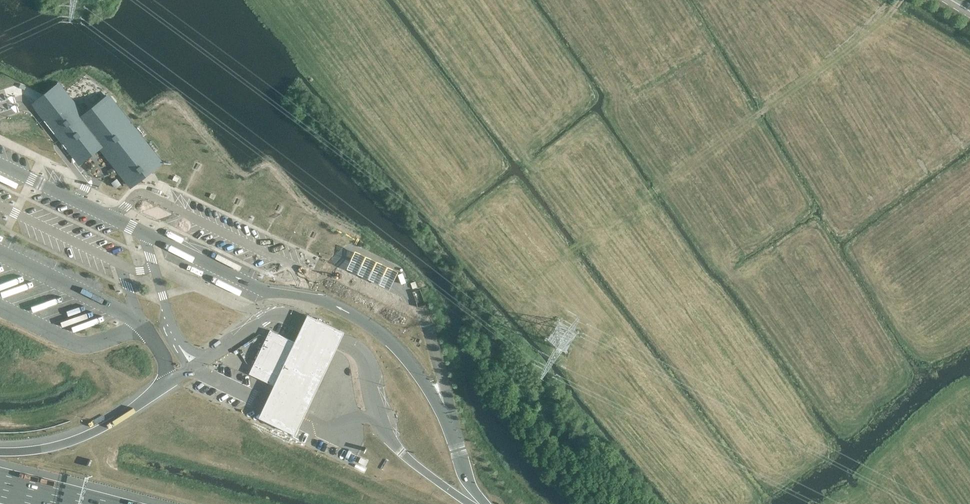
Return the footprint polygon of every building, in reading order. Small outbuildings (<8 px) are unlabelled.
[(61,85),(36,105),(43,113),(41,115),(44,119),(46,117),(58,133),(56,134),(70,152),(72,151),(80,160),(98,146),(100,149),(129,185),(161,160),(116,103),(111,97),(86,117),(61,85)] [(352,258),(346,271),(389,291),(396,279),(398,273),(355,252),(352,258)] [(345,334),(309,317),(261,419),(297,436),(345,334)] [(295,342),(269,330),(248,373),(275,386),(279,377),(280,376),(295,343),(295,344),(296,343),(295,342)] [(241,346),(235,350),(242,360),(248,356),(241,346)] [(334,476),(332,482),(359,491),(361,485),(334,476)] [(161,494),(160,499),(171,502),(172,497),(161,494)]
